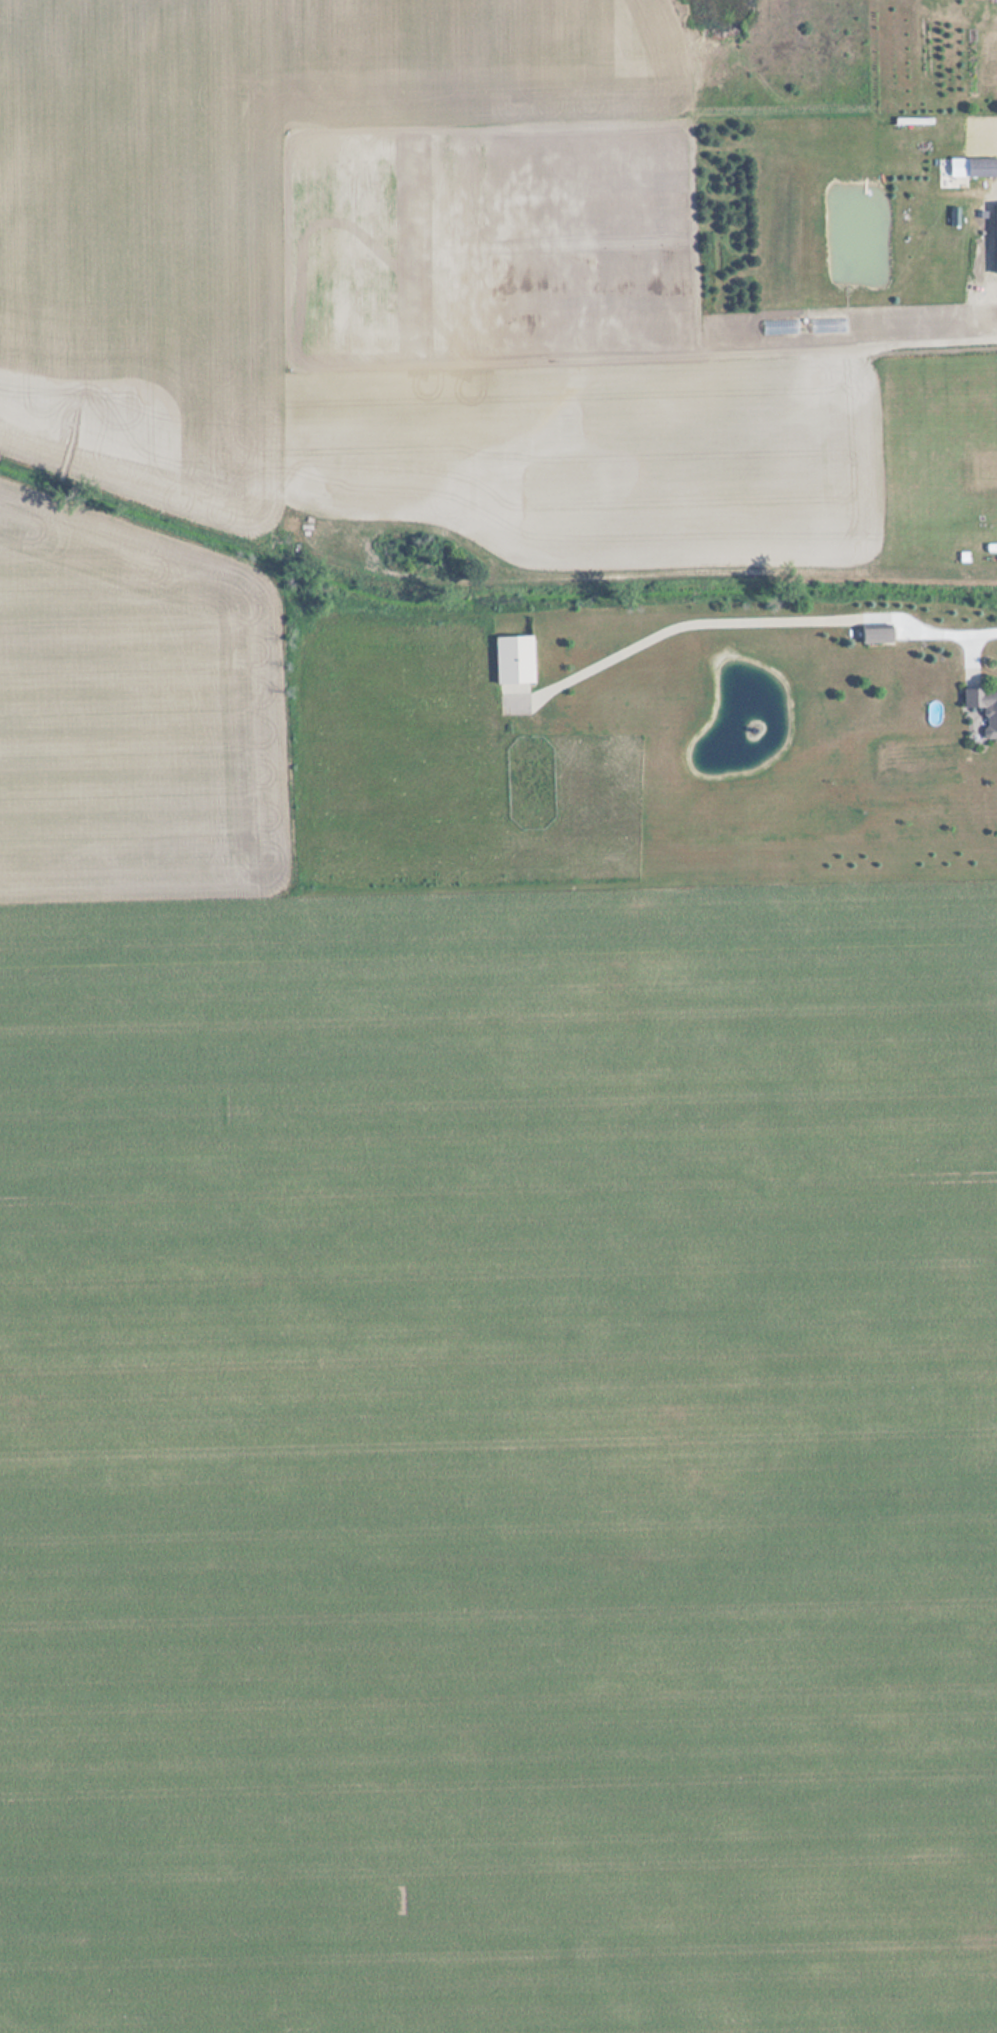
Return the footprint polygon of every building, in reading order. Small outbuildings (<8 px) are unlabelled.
[(967,159),(967,177),(996,177),(996,159),(967,159)] [(895,628),(864,628),(864,643),(895,643),(895,628)] [(535,683),(535,636),(497,637),(497,684),(535,683)] [(965,691),(966,709),(985,709),(986,739),(996,738),(996,690),(965,691)]
